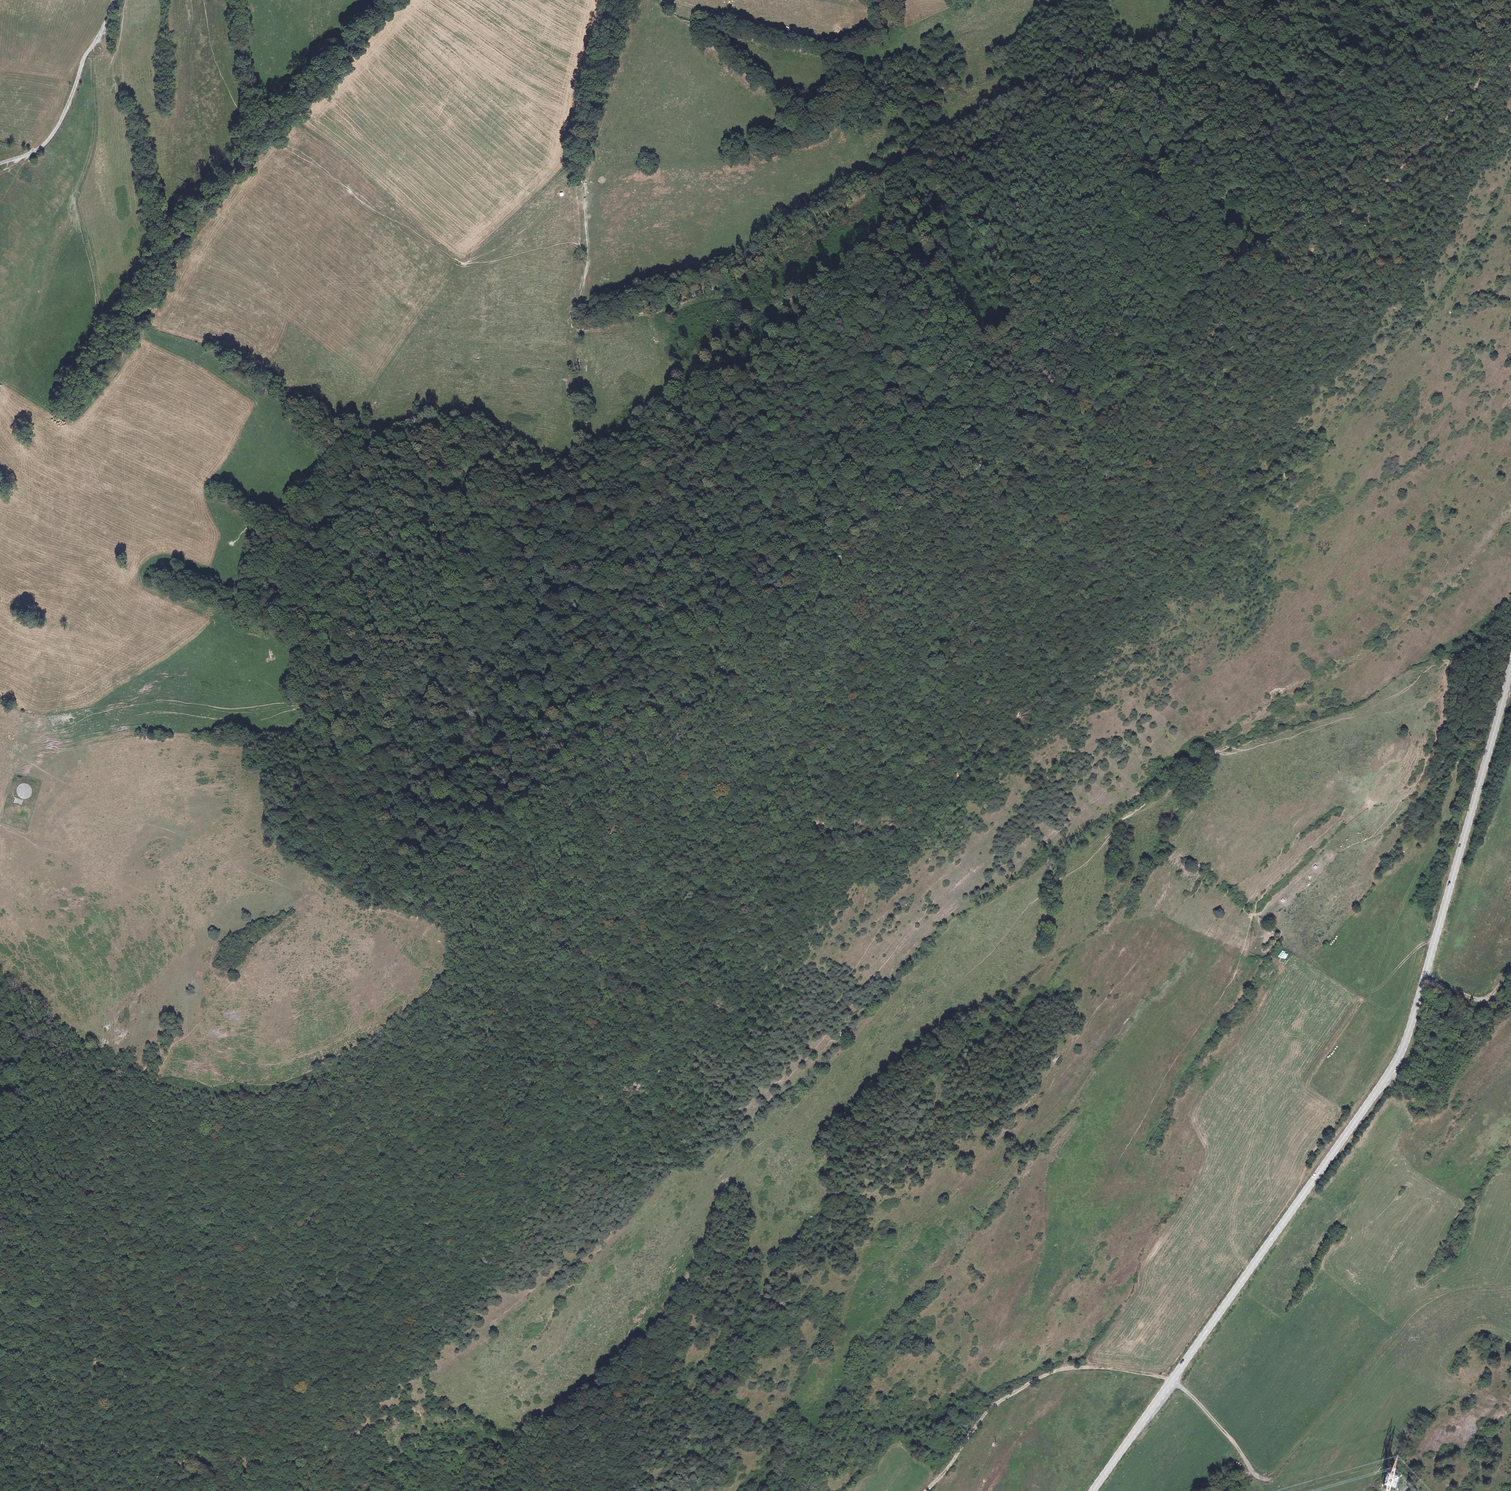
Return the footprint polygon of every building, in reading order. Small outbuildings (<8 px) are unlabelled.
[(29,786),(19,785),(18,794),(28,795),(29,786)] [(1401,1476),(1389,1471),(1385,1483),(1396,1487),(1401,1476)]
